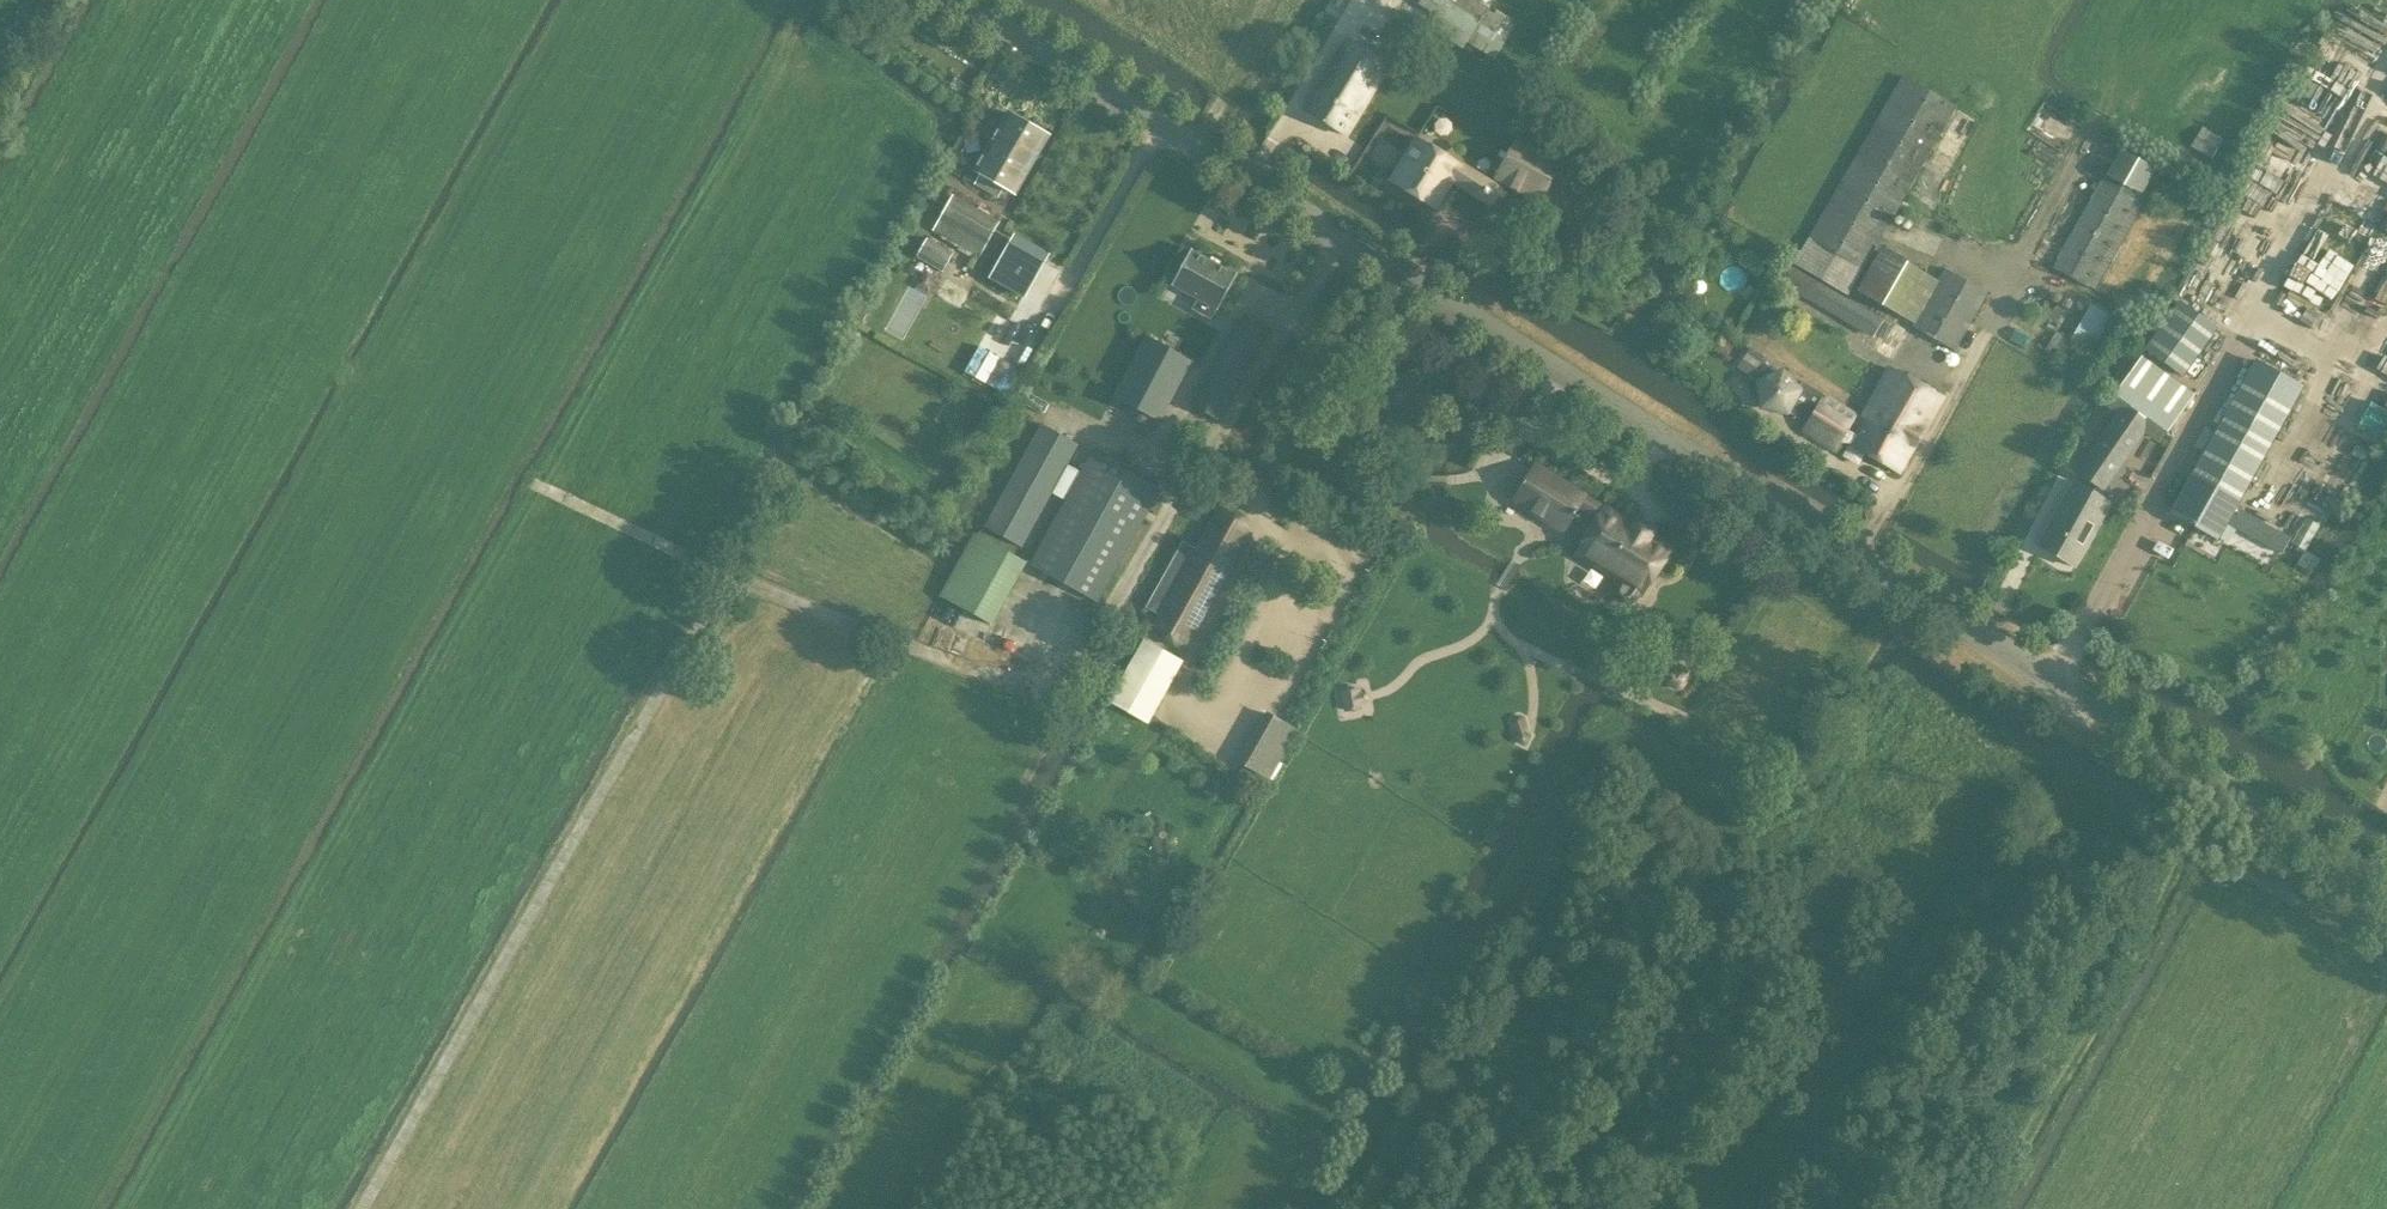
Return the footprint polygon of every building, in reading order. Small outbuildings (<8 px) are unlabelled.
[(1438,12),(1429,27),(1462,48),(1467,41),(1494,58),(1515,26),(1487,8),(1492,0),(1419,0),(1438,12)] [(1345,135),(1389,64),(1347,39),(1304,110),(1345,135)] [(2369,113),(2386,122),(2386,76),(2369,113)] [(1904,77),(1810,239),(1795,265),(1846,294),(1955,106),(1904,77)] [(1016,194),(1049,136),(1008,113),(975,170),(981,174),(976,184),(999,197),(1004,187),(1016,194)] [(2211,160),(2224,140),(2203,127),(2190,147),(2211,160)] [(1539,202),(1561,162),(1517,139),(1493,183),(1461,164),(1461,165),(1417,138),(1390,181),(1435,209),(1452,181),(1490,204),(1504,182),(1539,202)] [(2277,188),(2284,172),(2282,171),(2289,155),(2264,144),(2250,176),(2277,188)] [(2121,149),(2102,183),(2054,267),(2088,286),(2155,169),(2121,149)] [(980,256),(994,233),(999,223),(953,197),(934,230),(980,256)] [(953,254),(928,239),(918,256),(943,271),(953,254)] [(1044,261),(1010,242),(990,278),(1024,297),(1044,261)] [(1913,327),(1939,281),(1882,248),(1857,291),(1913,327)] [(1218,311),(1237,275),(1191,250),(1172,285),(1198,300),(1192,310),(1211,320),(1217,310),(1218,311)] [(1793,267),(1782,286),(1872,338),(1882,319),(1793,267)] [(1954,351),(1987,293),(1946,269),(1939,281),(1913,327),(1954,351)] [(2144,350),(2183,377),(2217,328),(2179,301),(2144,350)] [(2090,304),(2069,340),(2086,350),(2094,355),(2115,319),(2090,304)] [(1218,421),(1268,333),(1243,319),(1193,406),(1218,421)] [(1005,353),(1019,328),(1009,322),(995,347),(1005,353)] [(1016,358),(1030,334),(1020,328),(1006,352),(1016,358)] [(2056,333),(2045,352),(2075,369),(2086,350),(2069,340),(2056,333)] [(1027,364),(1041,341),(1030,334),(1016,358),(1027,364)] [(1193,360),(1147,336),(1114,398),(1159,422),(1193,360)] [(1751,348),(1737,367),(1760,383),(1782,373),(1761,358),(1763,356),(1751,348)] [(2113,395),(2126,405),(2078,474),(2093,484),(2089,490),(2074,482),(2038,545),(2074,567),(2110,503),(2098,496),(2149,422),(2165,433),(2193,395),(2142,357),(2113,395)] [(2170,514),(2217,541),(2303,387),(2255,360),(2170,514)] [(1799,391),(1786,412),(1808,424),(1804,431),(1835,451),(1840,442),(1848,443),(1899,474),(1943,397),(1890,368),(1853,434),(1846,429),(1855,415),(1802,381),(1797,390),(1799,391)] [(1782,373),(1760,383),(1763,406),(1786,412),(1799,391),(1797,390),(1782,373)] [(1068,464),(1078,444),(1042,424),(985,527),(1021,547),(1052,493),(1068,464)] [(1098,602),(1160,490),(1093,453),(1082,472),(1067,501),(1031,565),(1098,602)] [(1067,501),(1082,472),(1068,464),(1052,493),(1067,501)] [(1535,464),(1513,501),(1563,532),(1580,506),(1598,517),(1576,553),(1626,584),(1620,594),(1620,595),(1619,595),(1619,596),(1619,597),(1619,598),(1619,599),(1620,599),(1620,600),(1621,601),(1622,602),(1623,602),(1624,602),(1625,602),(1626,602),(1627,602),(1627,601),(1628,601),(1629,600),(1635,590),(1643,595),(1672,548),(1651,535),(1653,531),(1637,521),(1635,525),(1605,506),(1604,508),(1586,497),(1586,496),(1535,464)] [(1218,510),(1196,550),(1183,542),(1146,608),(1159,615),(1154,624),(1161,636),(1173,643),(1187,643),(1252,529),(1245,517),(1233,510),(1218,510)] [(2269,512),(2260,532),(2278,540),(2287,520),(2269,512)] [(991,624),(1022,559),(970,534),(938,599),(991,624)] [(1184,662),(1144,639),(1109,701),(1145,722),(1149,724),(1154,715),(1184,662)] [(1679,667),(1667,687),(1677,693),(1689,673),(1679,667)] [(1342,688),(1343,692),(1341,692),(1346,712),(1361,709),(1360,704),(1367,702),(1365,693),(1359,695),(1358,689),(1347,691),(1346,687),(1342,688)] [(1528,727),(1525,718),(1519,714),(1513,716),(1510,723),(1513,733),(1516,735),(1515,740),(1526,746),(1532,735),(1527,732),(1528,727)] [(1270,715),(1239,767),(1267,783),(1298,731),(1284,723),(1270,715)]
